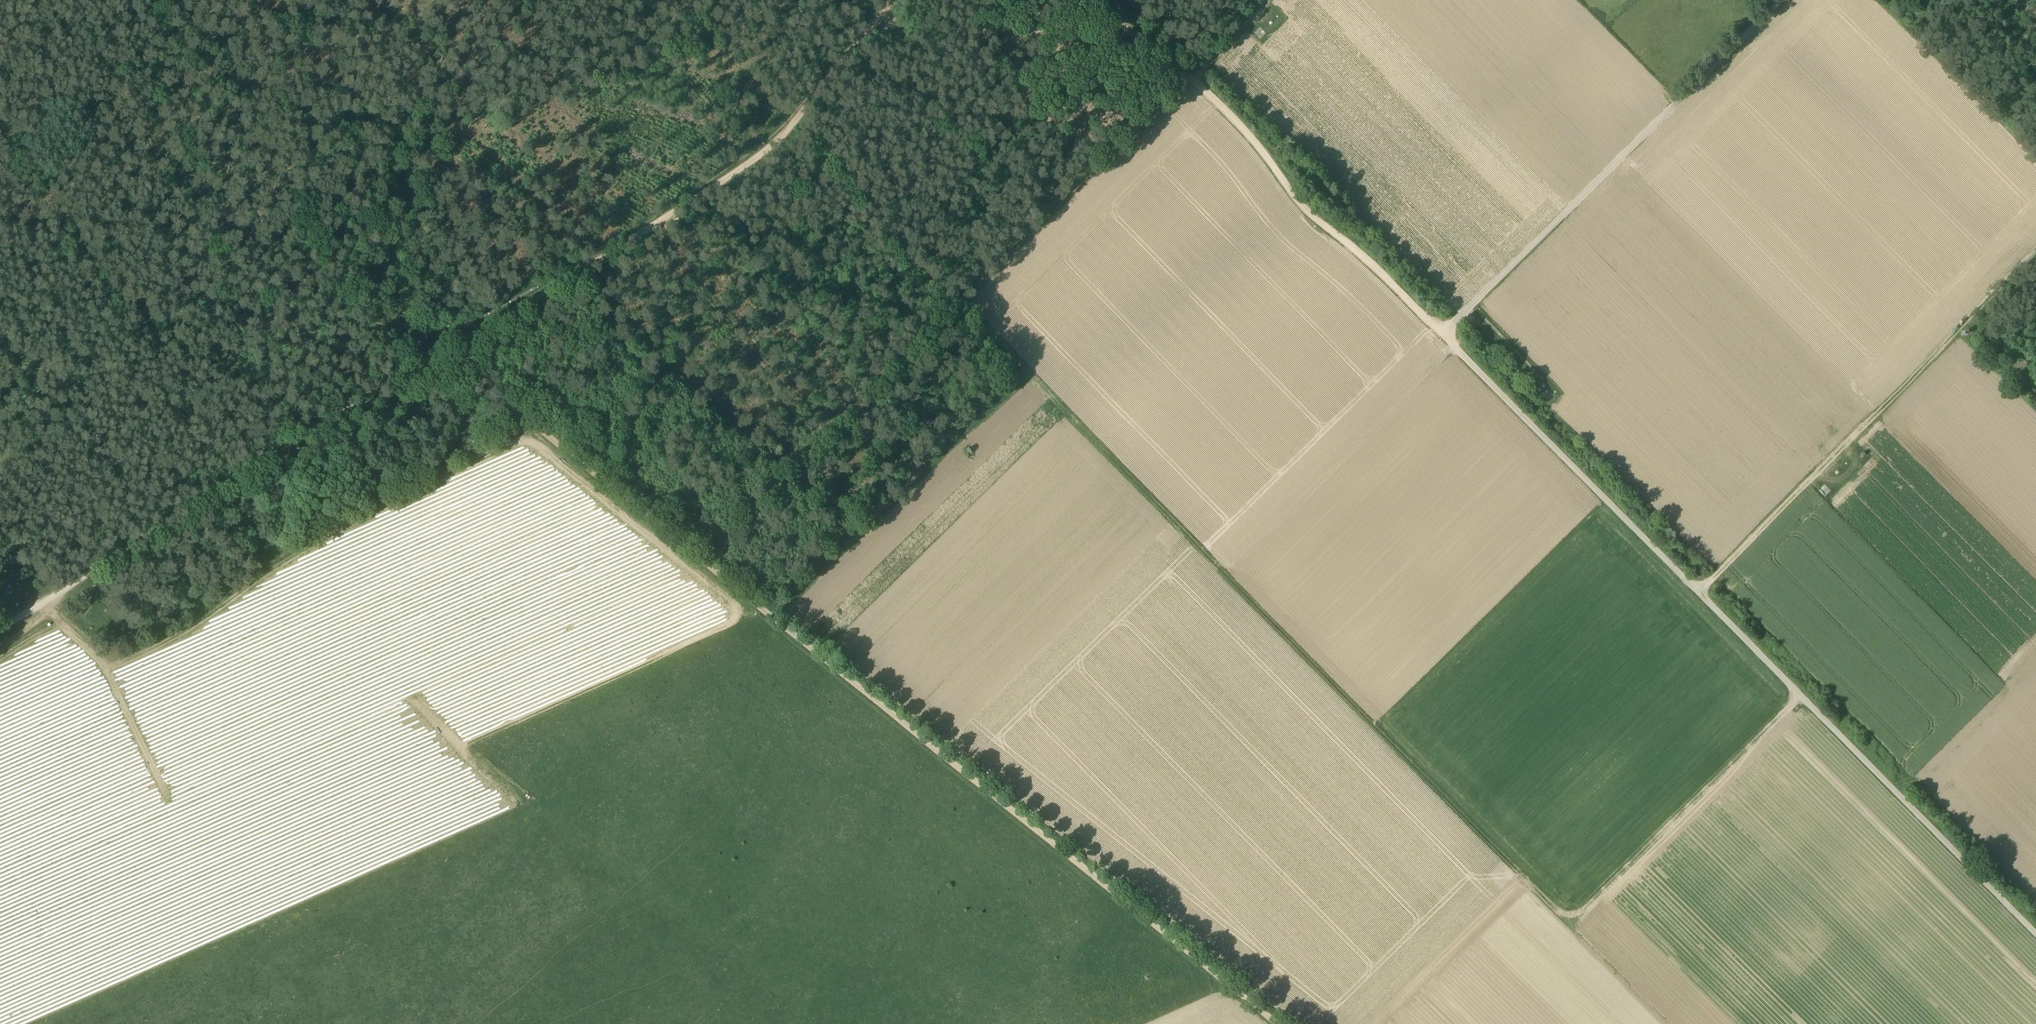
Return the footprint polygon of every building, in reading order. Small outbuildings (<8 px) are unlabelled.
[(1589,177),(1578,187),(1582,192),(1593,182),(1589,177)]
